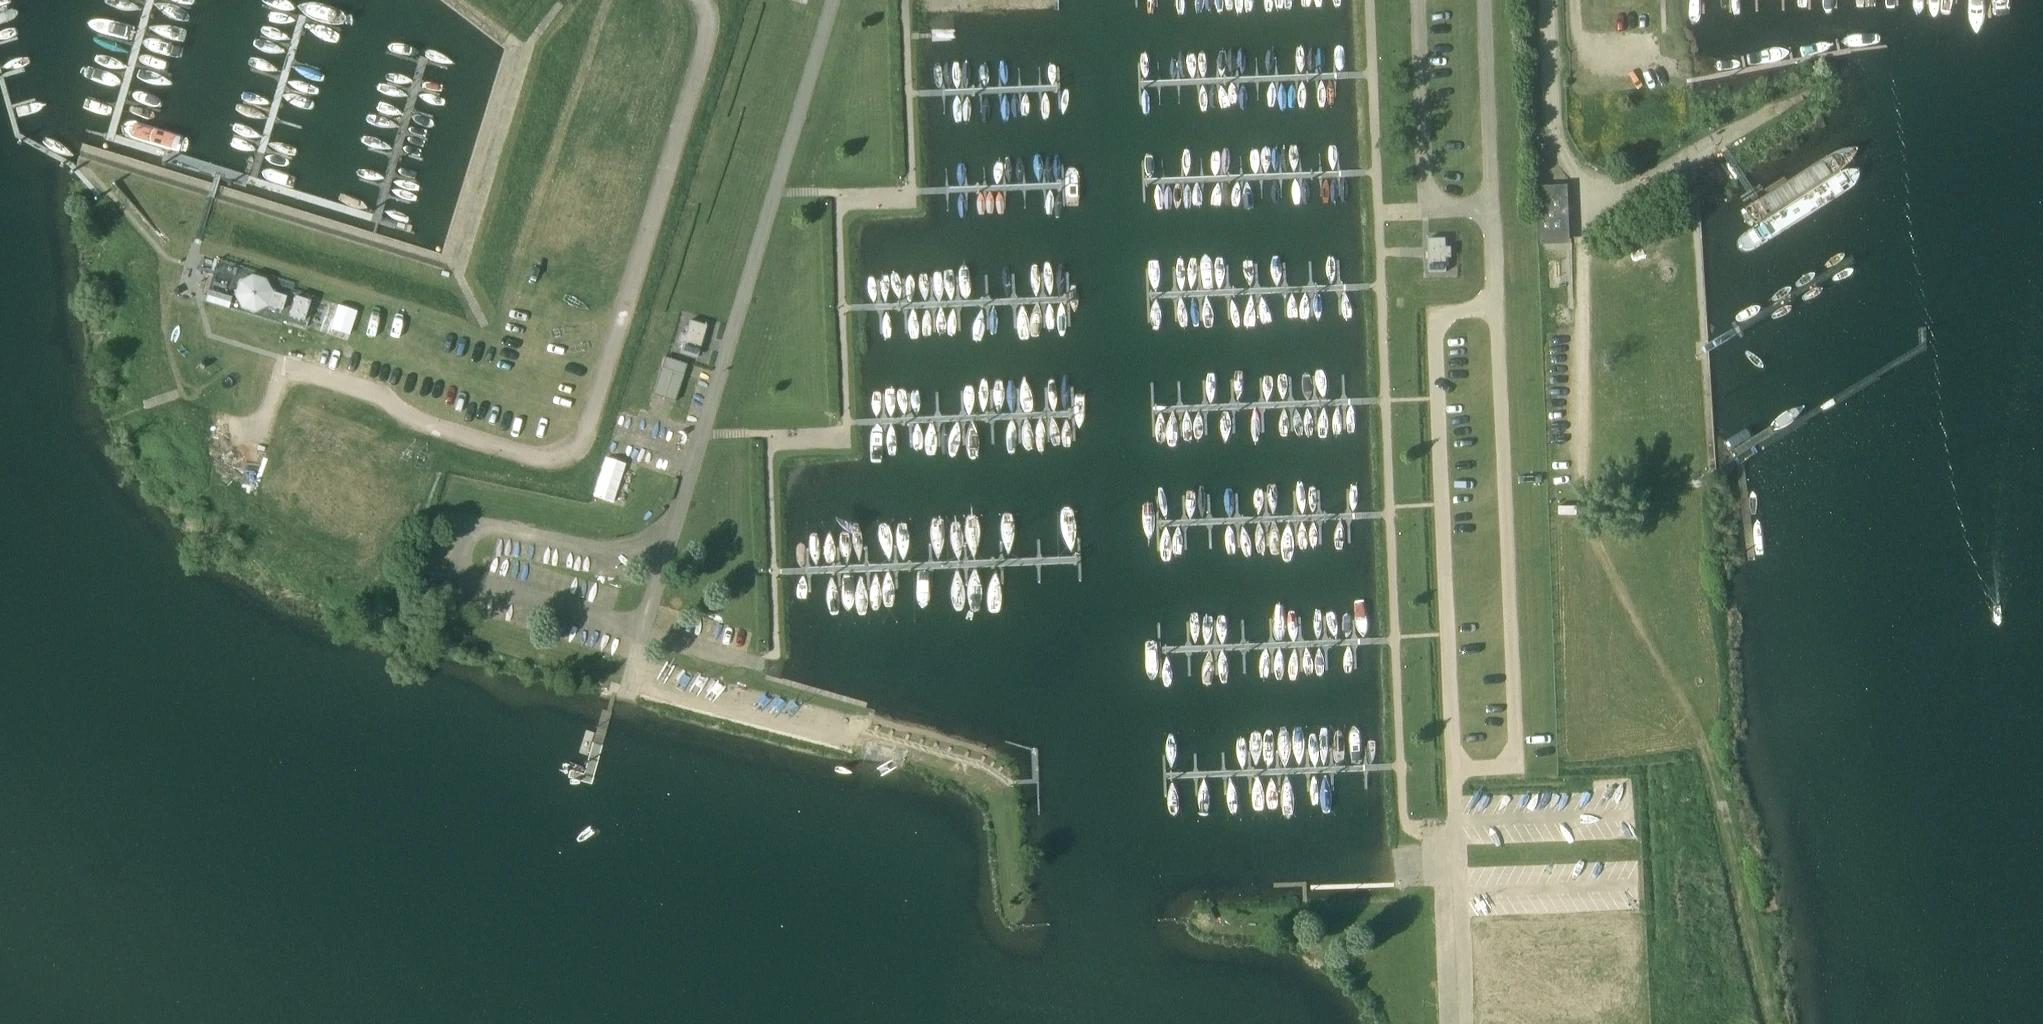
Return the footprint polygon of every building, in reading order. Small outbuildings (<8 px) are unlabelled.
[(1757,202),(1746,209),(1758,222),(1849,165),(1858,147),(1835,153),(1757,202)] [(1540,187),(1542,243),(1565,242),(1563,186),(1540,187)] [(1430,272),(1447,271),(1446,238),(1429,238),(1430,272)] [(216,270),(206,300),(282,324),(284,320),(307,327),(317,296),(290,288),(292,281),(215,257),(211,268),(216,270)] [(707,325),(691,320),(681,352),(698,357),(707,325)] [(666,356),(653,394),(676,402),(682,382),(688,364),(666,356)] [(615,500),(625,460),(603,455),(594,495),(615,500)]
